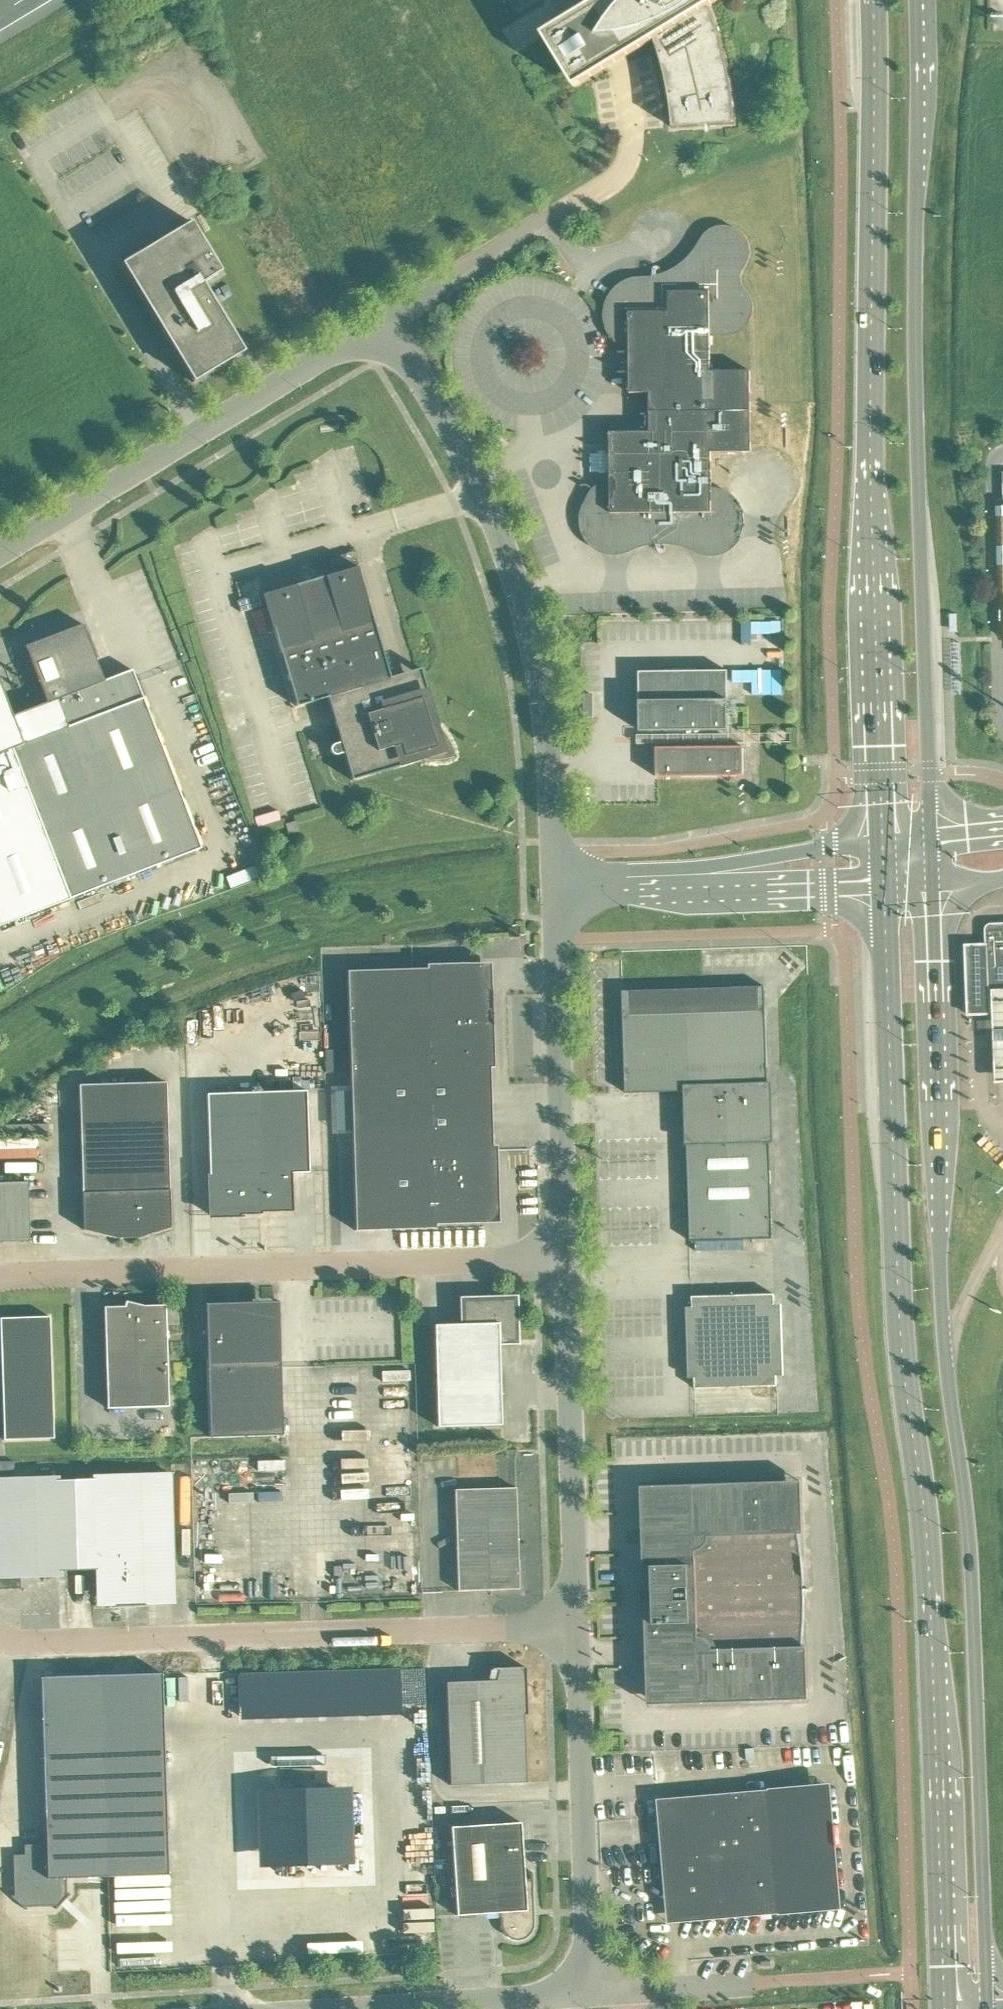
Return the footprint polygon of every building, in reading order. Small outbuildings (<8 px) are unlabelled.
[(709,8),(722,0),(601,0),(589,8),(542,36),(575,89),(621,61),(654,41),(667,84),(673,129),(735,125),(726,65),(709,8)] [(202,284),(220,272),(190,222),(120,265),(192,383),(243,352),(202,284)] [(738,288),(736,282),(736,276),(738,270),(742,265),(744,260),(746,254),(745,248),(743,242),(739,237),(735,233),(729,231),(723,230),(717,231),(712,234),(707,237),(704,242),(701,248),(697,253),(694,258),(690,262),(685,266),(680,270),(675,273),(670,276),(664,278),(659,280),(653,281),(647,282),(635,282),(629,284),(624,287),(619,290),(615,295),(611,300),(609,305),(608,311),(607,317),(608,323),(610,329),(609,329),(610,330),(611,331),(611,332),(611,334),(629,334),(630,394),(649,394),(650,433),(610,433),(610,493),(592,494),(592,496),(592,497),(589,503),(586,508),(584,514),(583,520),(584,526),(585,532),(588,537),(592,542),(596,546),(601,549),(607,551),(613,552),(619,552),(625,550),(630,548),(636,545),(642,544),(648,542),(654,541),(660,541),(666,541),(672,541),(677,542),(683,544),(689,546),(695,548),(700,551),(706,553),(712,553),(718,552),(724,550),(729,548),(733,544),(737,539),(740,533),(741,528),(741,522),(741,516),(739,510),(736,505),(732,500),(727,497),(721,494),(715,493),(711,492),(711,453),(751,453),(750,372),(710,372),(710,333),(726,333),(732,331),(738,329),(742,325),(746,320),(748,315),(749,309),(748,303),(745,297),(741,293),(738,288)] [(1000,508),(995,508),(997,597),(1002,596),(1002,565),(1001,565),(1001,548),(1002,548),(1002,516),(1000,516),(1000,508)] [(329,750),(329,751),(330,751),(330,752),(330,753),(331,754),(332,755),(334,756),(336,756),(343,754),(351,781),(421,760),(427,761),(434,761),(441,760),(448,759),(455,757),(452,750),(449,744),(446,737),(441,731),(437,726),(428,697),(426,691),(423,685),(418,681),(412,679),(406,680),(391,684),(357,567),(263,595),(296,707),(327,698),(340,743),(333,745),(331,746),(330,747),(330,748),(329,750)] [(261,607),(258,595),(236,601),(240,613),(261,607)] [(200,849),(131,670),(104,681),(82,625),(24,647),(46,703),(11,717),(0,687),(0,927),(200,849)] [(700,731),(728,731),(727,672),(640,673),(640,732),(669,731),(669,748),(656,748),(657,778),(744,777),(743,747),(700,748),(700,731)] [(285,825),(288,835),(297,832),(294,822),(285,825)] [(966,946),(968,1016),(979,1015),(990,1015),(989,995),(1002,994),(1002,924),(991,925),(990,925),(987,926),(987,927),(986,928),(985,930),(985,931),(986,945),(976,945),(966,946)] [(346,971),(350,1111),(490,1107),(489,1068),(493,1068),(490,986),(466,964),(426,965),(426,969),(346,971)] [(764,987),(623,991),(623,1012),(618,1012),(620,1073),(625,1073),(626,1093),(638,1093),(638,1088),(690,1087),(691,1110),(687,1110),(687,1120),(691,1120),(692,1139),(687,1140),(690,1241),(772,1239),(764,987)] [(989,995),(990,1015),(992,1081),(1002,1081),(1002,994),(989,995)] [(325,1050),(325,1073),(335,1073),(334,1050),(325,1050)] [(83,1231),(115,1239),(138,1238),(170,1228),(165,1083),(78,1086),(83,1231)] [(291,1174),(308,1173),(306,1091),(206,1094),(210,1216),(261,1214),(261,1212),(292,1211),(291,1174)] [(490,1107),(350,1111),(354,1231),(435,1229),(435,1225),(478,1223),(478,1222),(494,1207),(497,1207),(496,1146),(492,1146),(490,1107)] [(8,1178),(8,1161),(0,1161),(0,1178),(8,1178)] [(29,1242),(27,1183),(0,1183),(0,1243),(29,1242)] [(687,1308),(689,1378),(695,1378),(695,1389),(777,1386),(777,1376),(784,1375),(781,1305),(774,1305),(774,1294),(692,1297),(693,1308),(687,1308)] [(462,1301),(463,1324),(433,1325),(436,1427),(500,1425),(498,1341),(513,1340),(512,1300),(462,1301)] [(103,1307),(106,1409),(168,1407),(164,1305),(144,1306),(125,1302),(124,1307),(103,1307)] [(204,1306),(208,1438),(282,1435),(278,1319),(238,1312),(237,1306),(227,1307),(227,1310),(204,1306)] [(0,1319),(0,1358),(3,1441),(53,1439),(49,1317),(0,1319)] [(504,1450),(504,1459),(518,1459),(517,1450),(504,1450)] [(24,1590),(22,1588),(19,1588),(19,1576),(58,1575),(58,1571),(97,1570),(97,1597),(116,1597),(117,1607),(144,1606),(143,1596),(174,1595),(170,1475),(94,1477),(94,1479),(55,1480),(55,1478),(0,1480),(0,1589),(17,1589),(19,1589),(20,1589),(22,1590),(23,1591),(24,1590)] [(640,1486),(648,1705),(809,1700),(807,1646),(802,1647),(802,1641),(803,1631),(804,1618),(804,1612),(804,1601),(804,1593),(804,1586),(803,1574),(802,1567),(802,1561),(800,1549),(800,1544),(798,1534),(803,1534),(802,1481),(640,1486)] [(454,1490),(457,1591),(497,1590),(497,1593),(522,1595),(517,1557),(519,1557),(518,1556),(517,1556),(515,1488),(454,1490)] [(445,1682),(449,1785),(525,1782),(523,1715),(526,1714),(524,1667),(506,1668),(506,1665),(499,1663),(495,1680),(445,1682)] [(31,1930),(49,1946),(73,1920),(64,1911),(80,1894),(89,1902),(97,1894),(89,1885),(96,1877),(167,1875),(161,1673),(40,1677),(44,1827),(36,1837),(27,1829),(19,1837),(28,1846),(12,1863),(3,1855),(0,1858),(0,1887),(2,1886),(13,1897),(5,1905),(22,1921),(31,1913),(39,1921),(31,1930)] [(714,1858),(719,1919),(778,1914),(778,1912),(837,1907),(831,1842),(836,1842),(835,1830),(830,1831),(826,1787),(768,1792),(768,1790),(657,1799),(662,1862),(714,1858)] [(449,1827),(455,1915),(499,1912),(500,1924),(500,1926),(500,1928),(501,1930),(501,1931),(502,1933),(503,1934),(504,1935),(506,1937),(507,1938),(509,1938),(510,1939),(514,1940),(517,1940),(519,1940),(521,1939),(524,1938),(527,1936),(528,1935),(529,1934),(530,1932),(531,1931),(532,1929),(532,1927),(532,1926),(533,1924),(531,1872),(529,1872),(529,1879),(523,1879),(519,1822),(449,1827)]
